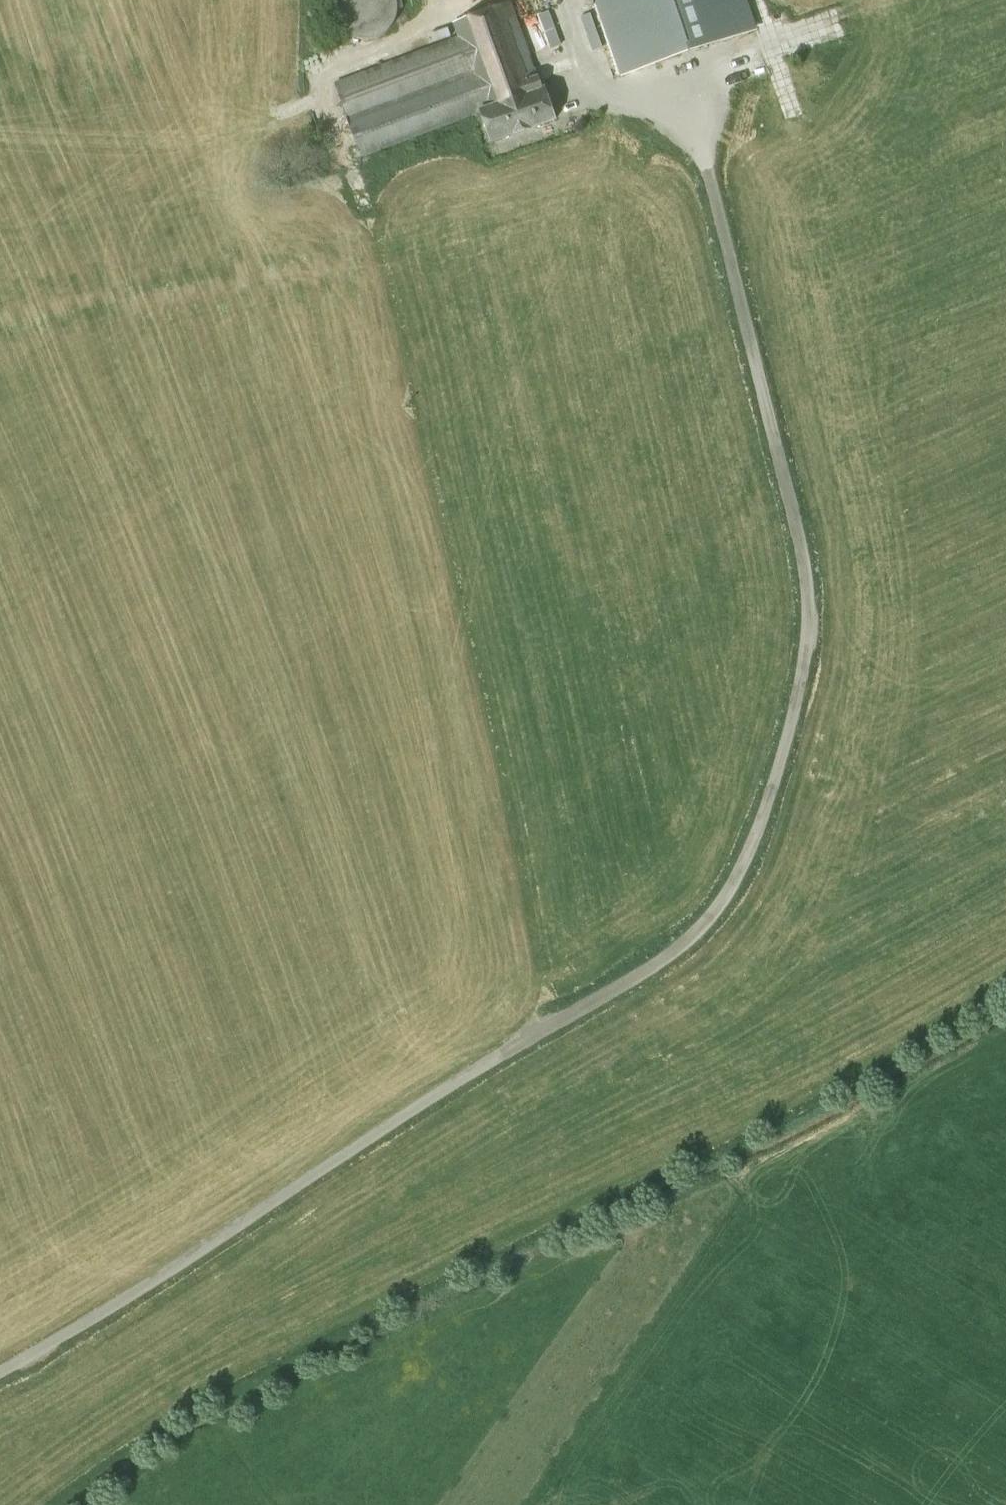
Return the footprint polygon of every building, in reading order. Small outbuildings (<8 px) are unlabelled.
[(336,0),(334,7),(335,13),(336,20),(339,26),(342,29),(344,32),(349,36),(355,39),(361,41),(368,41),(375,40),(381,37),(385,34),(388,32),(392,27),(395,22),(397,15),(397,8),(397,3),(396,0),(336,0)] [(623,76),(755,28),(745,0),(596,0),(623,76)] [(564,73),(541,12),(520,20),(514,3),(455,25),(459,37),(337,85),(363,154),(479,110),(492,143),(555,120),(543,81),(564,73)] [(571,123),(585,120),(581,105),(567,109),(571,123)]
